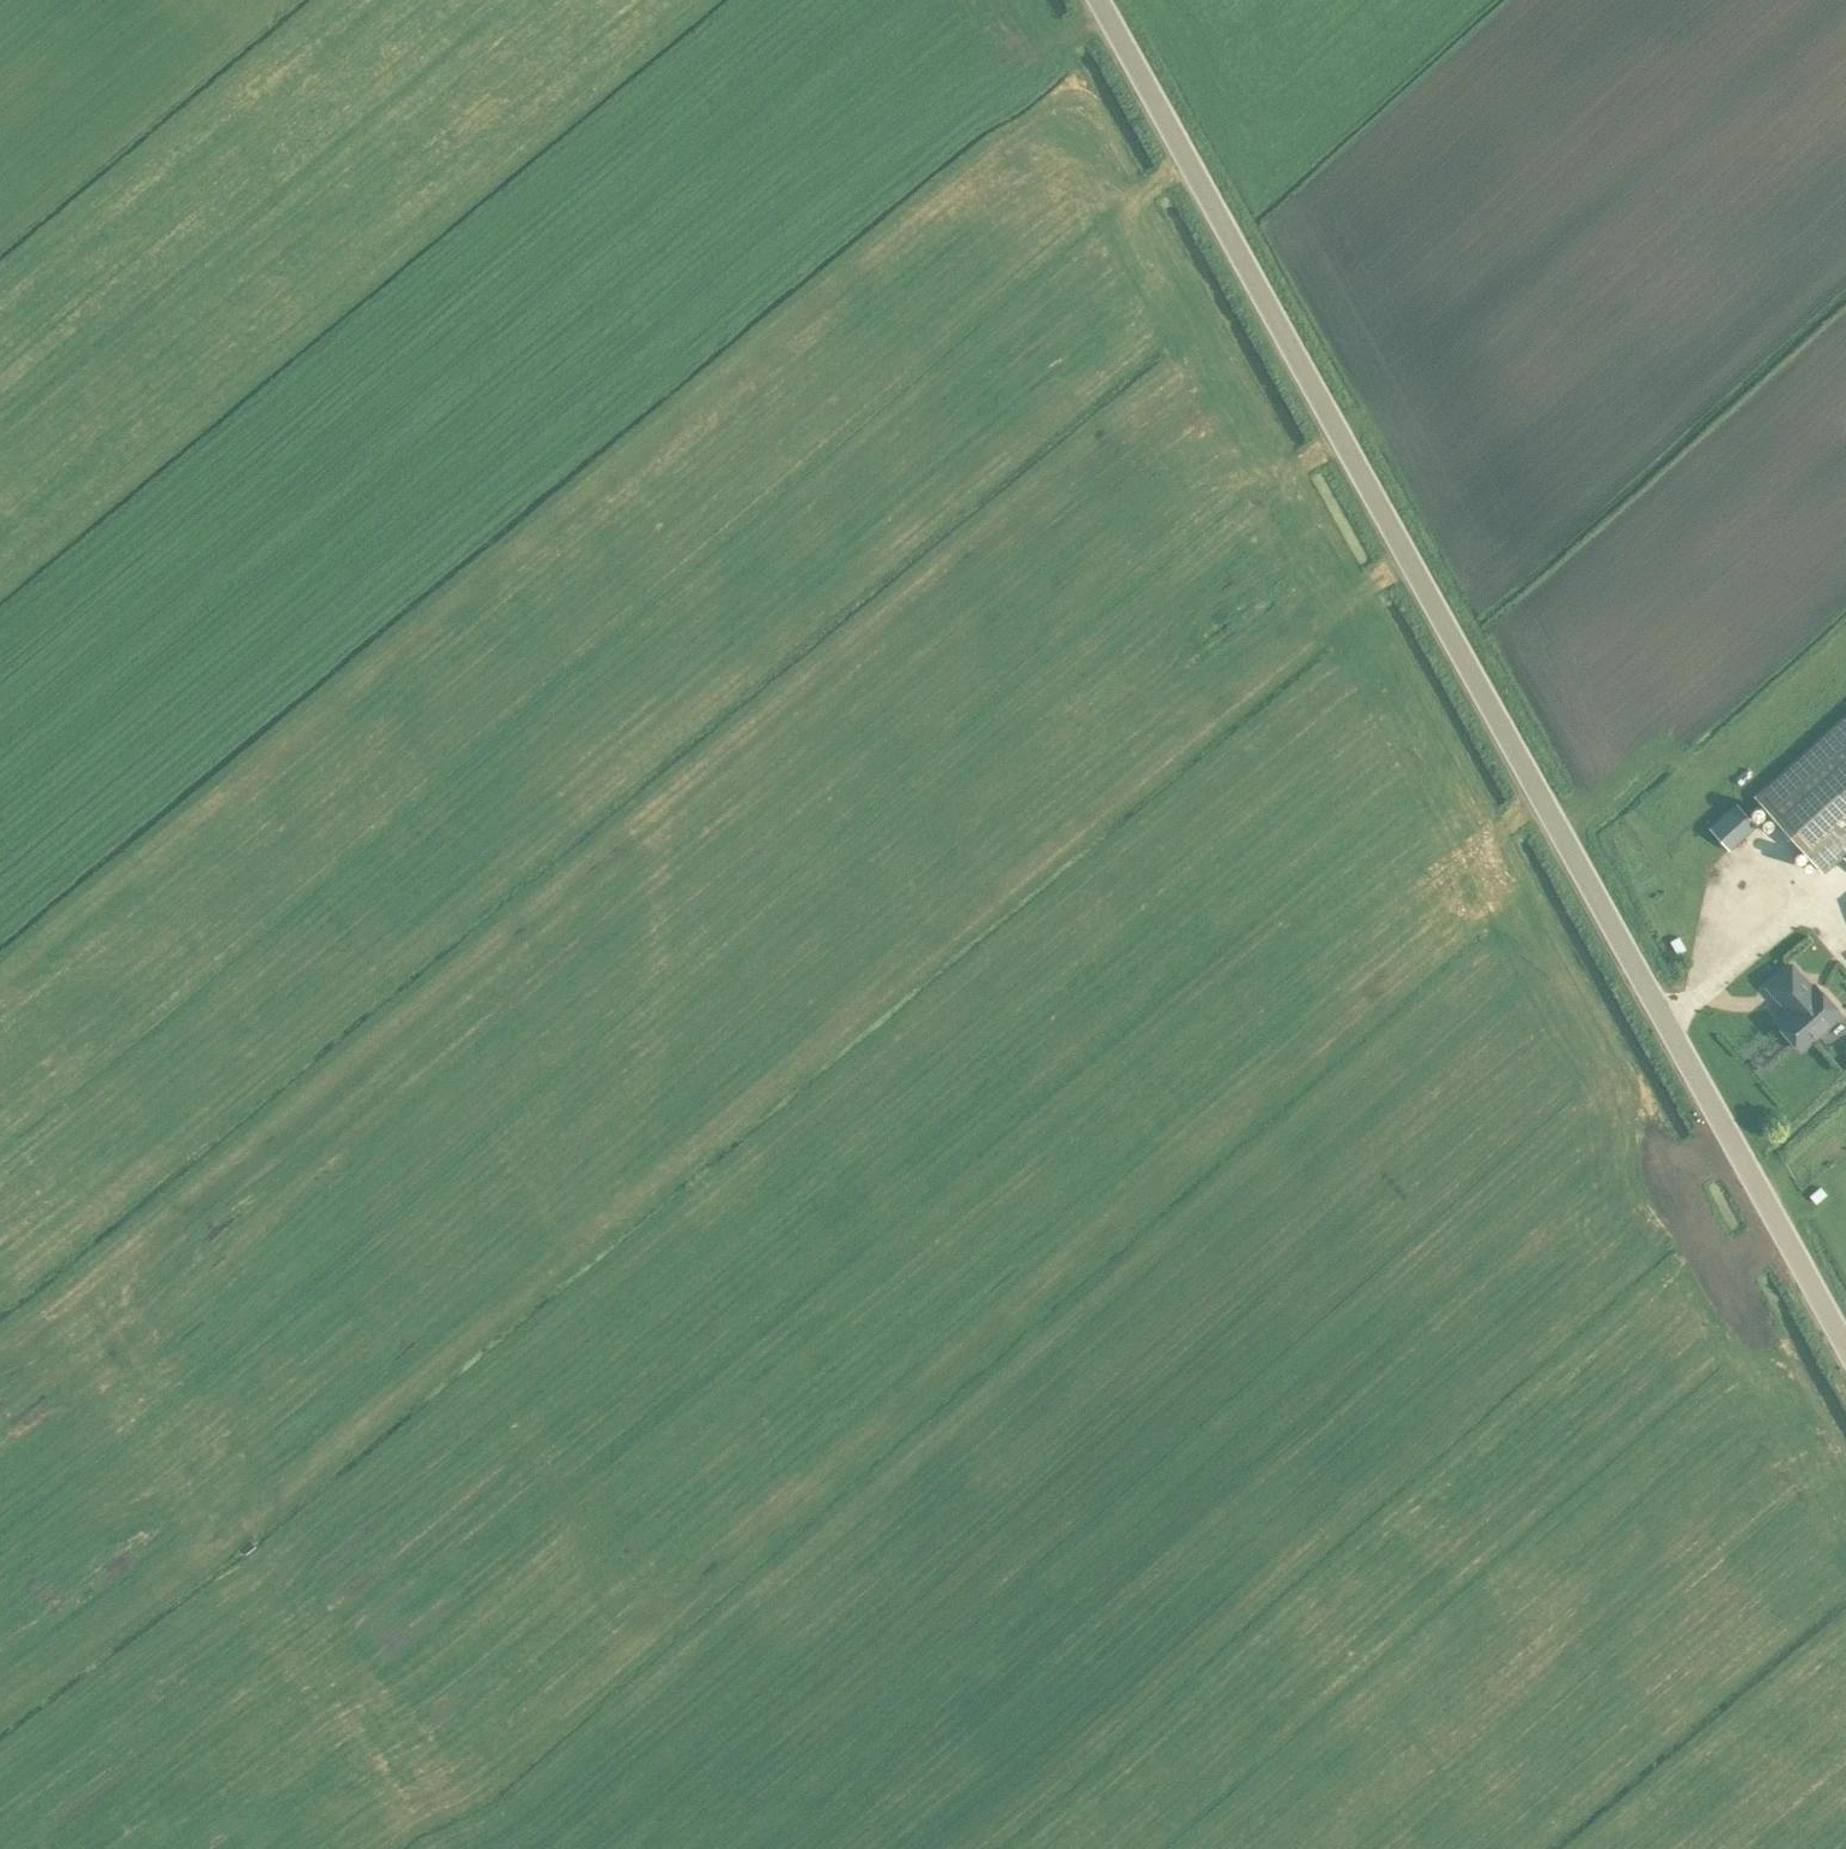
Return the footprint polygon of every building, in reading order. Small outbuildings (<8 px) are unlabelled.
[(1047,78),(1040,71),(1034,78),(1040,85),(1047,78)] [(1845,848),(1845,716),(1757,797),(1822,870),(1845,848)] [(1729,850),(1757,824),(1737,802),(1709,827),(1729,850)] [(1767,985),(1788,1008),(1775,1019),(1802,1048),(1841,1013),(1815,984),(1812,986),(1792,964),(1767,985)] [(1747,1052),(1758,1064),(1784,1040),(1772,1028),(1747,1052)]
